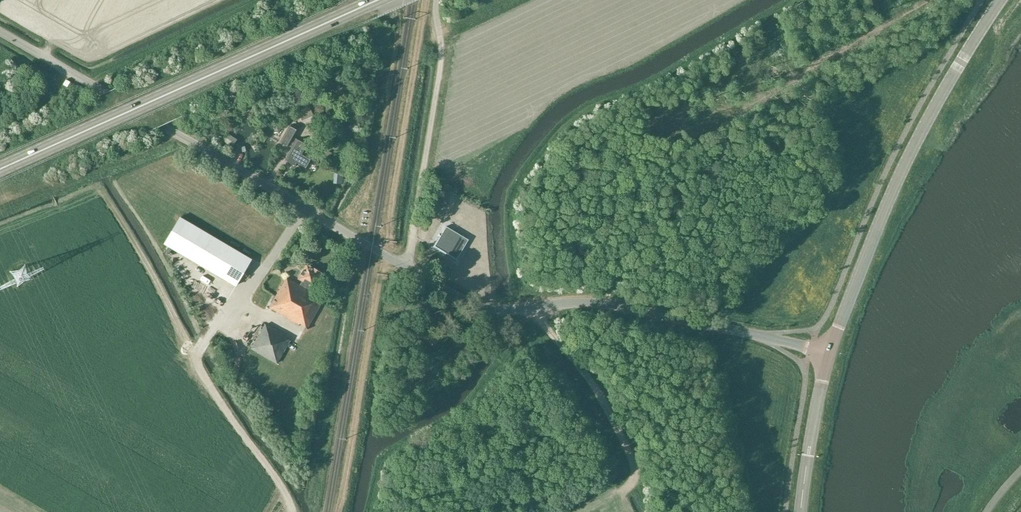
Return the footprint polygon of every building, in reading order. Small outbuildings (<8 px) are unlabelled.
[(302,120),(314,115),(310,106),(298,111),(302,120)] [(299,130),(295,128),(290,125),(280,142),(289,147),(289,146),(292,147),(286,160),(297,166),(297,165),(305,169),(311,159),(304,154),(309,145),(295,137),(299,130)] [(237,139),(227,133),(222,140),(232,147),(237,139)] [(252,259),(180,216),(164,244),(236,286),(252,259)] [(448,233),(433,225),(429,231),(428,231),(423,240),(432,245),(432,244),(439,248),(448,233)] [(318,279),(322,282),(327,274),(322,271),(322,270),(313,266),(307,263),(298,279),(302,281),(300,285),(287,277),(269,307),(299,325),(300,323),(308,327),(324,299),(306,288),(308,285),(314,288),(318,279)] [(277,363),(291,340),(283,335),(284,333),(265,323),(251,348),(277,363)] [(402,341),(410,346),(420,330),(411,325),(402,341)]
